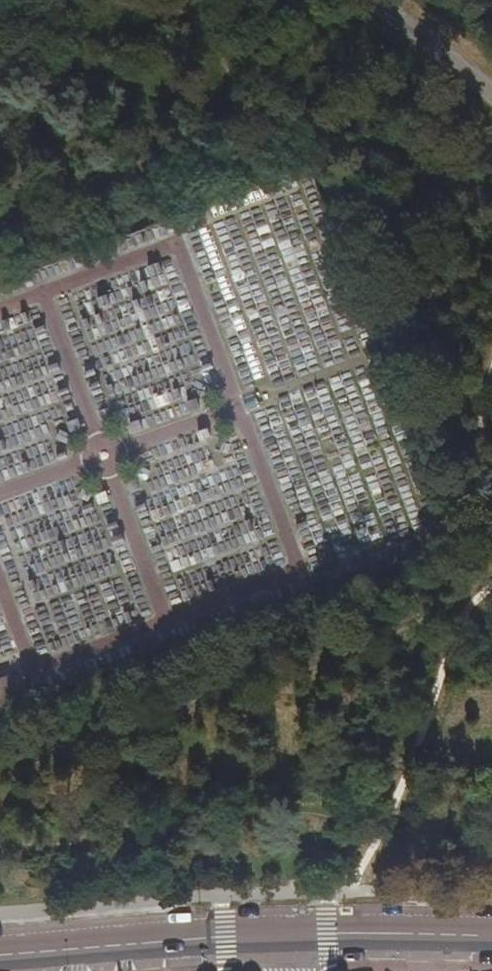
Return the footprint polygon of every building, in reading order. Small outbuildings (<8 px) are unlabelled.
[(140,234),(135,236),(139,245),(144,244),(140,234)] [(111,382),(106,384),(110,394),(115,392),(111,382)] [(258,403),(256,395),(243,400),(246,407),(258,403)] [(71,401),(64,403),(66,410),(74,408),(71,401)] [(106,402),(100,405),(103,415),(110,412),(106,402)] [(142,428),(138,418),(128,422),(132,432),(142,428)] [(20,702),(10,675),(0,679),(0,710),(20,702)]
